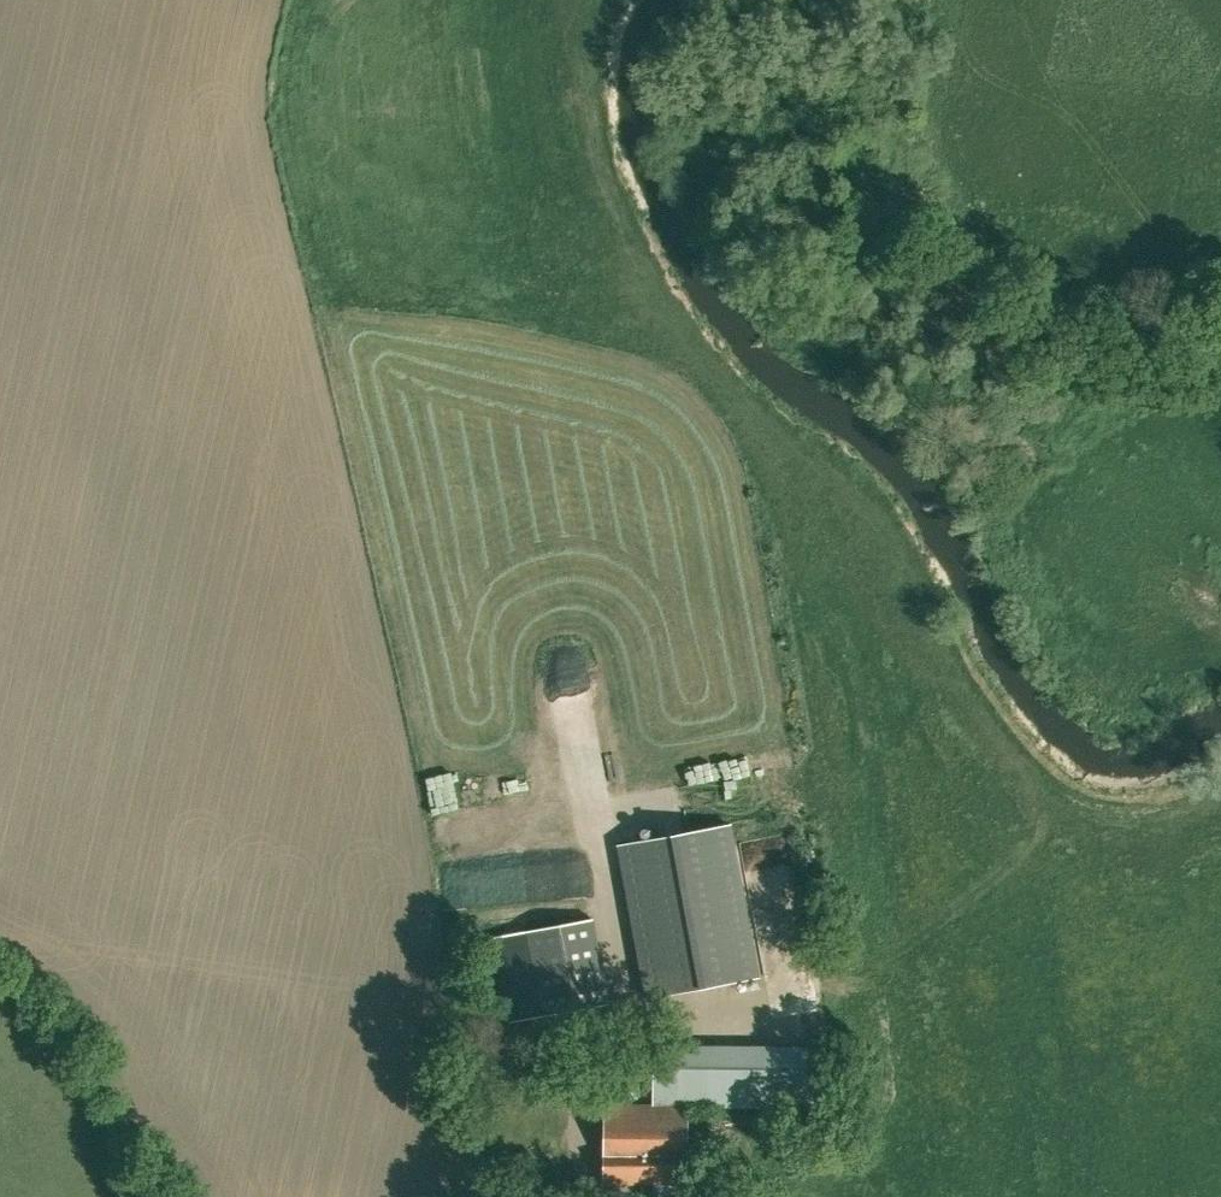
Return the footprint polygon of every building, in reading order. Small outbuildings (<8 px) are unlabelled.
[(758,976),(730,825),(617,846),(645,997),(758,976)] [(541,1016),(608,1003),(592,917),(525,930),(541,1016)] [(661,1086),(660,1106),(689,1107),(689,1085),(683,1085),(684,1067),(673,1067),(673,1048),(654,1047),(653,1086),(661,1086)] [(687,1185),(689,1107),(660,1106),(653,1106),(605,1105),(604,1183),(659,1184),(687,1185)] [(687,1185),(659,1184),(659,1196),(687,1196),(687,1185)]
